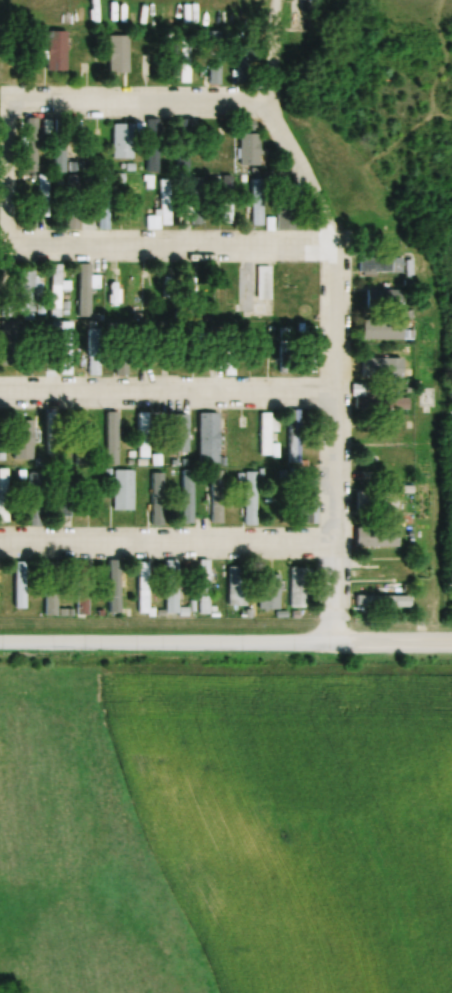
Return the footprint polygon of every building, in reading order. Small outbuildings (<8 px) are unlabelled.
[(311,27),(311,0),(295,0),(295,27),(311,27)] [(89,84),(101,84),(101,30),(89,30),(89,84)] [(70,31),(50,31),(50,71),(70,71),(70,31)] [(121,82),(131,82),(131,36),(121,36),(121,82)] [(193,82),(193,41),(183,41),(183,82),(193,82)] [(212,84),(223,84),(223,42),(212,42),(212,84)] [(39,119),(29,119),(29,171),(39,171),(39,119)] [(86,158),(97,158),(97,123),(86,123),(86,158)] [(188,161),(188,123),(180,123),(180,161),(188,161)] [(115,159),(136,159),(136,124),(115,124),(115,159)] [(243,165),(262,165),(262,132),(243,132),(243,165)] [(58,142),(58,171),(67,171),(67,142),(58,142)] [(215,163),(221,163),(224,144),(217,143),(215,163)] [(51,217),(51,175),(40,175),(40,217),(51,217)] [(234,175),(224,175),(224,223),(234,223),(234,175)] [(111,229),(111,177),(101,177),(101,229),(111,229)] [(193,224),(203,224),(204,178),(194,177),(193,224)] [(162,225),(173,225),(173,179),(162,179),(162,225)] [(266,179),(254,179),(254,226),(266,226),(266,179)] [(142,185),(133,185),(133,224),(142,224),(142,185)] [(70,190),(70,216),(82,216),(82,190),(70,190)] [(300,203),(279,203),(279,230),(300,230),(300,203)] [(361,273),(405,273),(405,258),(361,258),(361,273)] [(102,276),(92,276),(93,264),(82,263),(82,317),(92,317),(92,288),(101,288),(102,276)] [(64,264),(53,264),(53,317),(64,317),(64,264)] [(133,313),(144,313),(144,264),(133,264),(133,313)] [(273,298),(273,266),(259,266),(259,298),(273,298)] [(41,272),(20,272),(20,313),(41,313),(41,272)] [(115,304),(117,281),(110,280),(108,304),(115,304)] [(405,309),(405,290),(369,290),(369,309),(405,309)] [(367,340),(405,340),(405,319),(367,319),(367,340)] [(66,375),(74,375),(73,326),(65,326),(66,375)] [(319,327),(308,327),(308,372),(319,372),(319,327)] [(282,372),(296,372),(296,328),(282,328),(282,372)] [(90,376),(102,376),(102,332),(90,332),(90,376)] [(130,375),(130,345),(118,345),(118,375),(130,375)] [(361,377),(402,377),(402,358),(361,357),(361,377)] [(410,410),(410,396),(360,397),(360,411),(410,410)] [(291,464),(302,464),(302,412),(291,412),(291,464)] [(88,429),(91,414),(81,413),(78,427),(88,429)] [(108,466),(120,466),(120,413),(108,413),(108,466)] [(141,458),(151,458),(151,413),(141,413),(141,458)] [(201,464),(221,464),(221,413),(201,413),(201,464)] [(243,429),(251,429),(251,413),(234,413),(234,455),(243,455),(243,429)] [(263,456),(273,456),(273,413),(263,413),(263,456)] [(61,414),(48,414),(48,455),(61,455),(61,414)] [(191,415),(170,415),(170,452),(191,452),(191,415)] [(35,461),(35,421),(17,421),(17,461),(35,461)] [(89,466),(89,440),(78,440),(78,466),(89,466)] [(380,456),(363,456),(363,479),(402,479),(402,462),(380,462),(380,456)] [(10,523),(10,471),(0,471),(0,523),(10,523)] [(136,471),(117,471),(117,510),(136,510),(136,471)] [(185,524),(196,524),(196,471),(185,471),(185,524)] [(228,471),(215,471),(215,517),(228,517),(228,471)] [(248,505),(260,505),(259,472),(247,472),(248,505)] [(155,523),(166,523),(166,477),(155,477),(155,523)] [(45,520),(45,478),(26,478),(26,520),(45,520)] [(399,491),(359,491),(359,513),(399,513),(399,491)] [(103,518),(103,492),(91,492),(91,518),(103,518)] [(74,519),(75,498),(62,497),(60,518),(74,519)] [(400,547),(400,528),(359,528),(359,547),(400,547)] [(212,561),(201,561),(201,615),(212,615),(212,561)] [(169,616),(180,616),(180,562),(169,562),(169,616)] [(141,564),(141,614),(152,614),(152,564),(141,564)] [(232,606),(249,606),(249,575),(242,575),(242,568),(232,568),(232,606)] [(311,569),(293,569),(293,608),(311,608),(311,569)] [(262,610),(282,610),(282,575),(262,575),(262,610)] [(122,576),(114,576),(114,607),(122,607),(122,576)] [(90,616),(90,584),(79,584),(79,616),(90,616)] [(359,608),(413,608),(413,596),(359,596),(359,608)]
